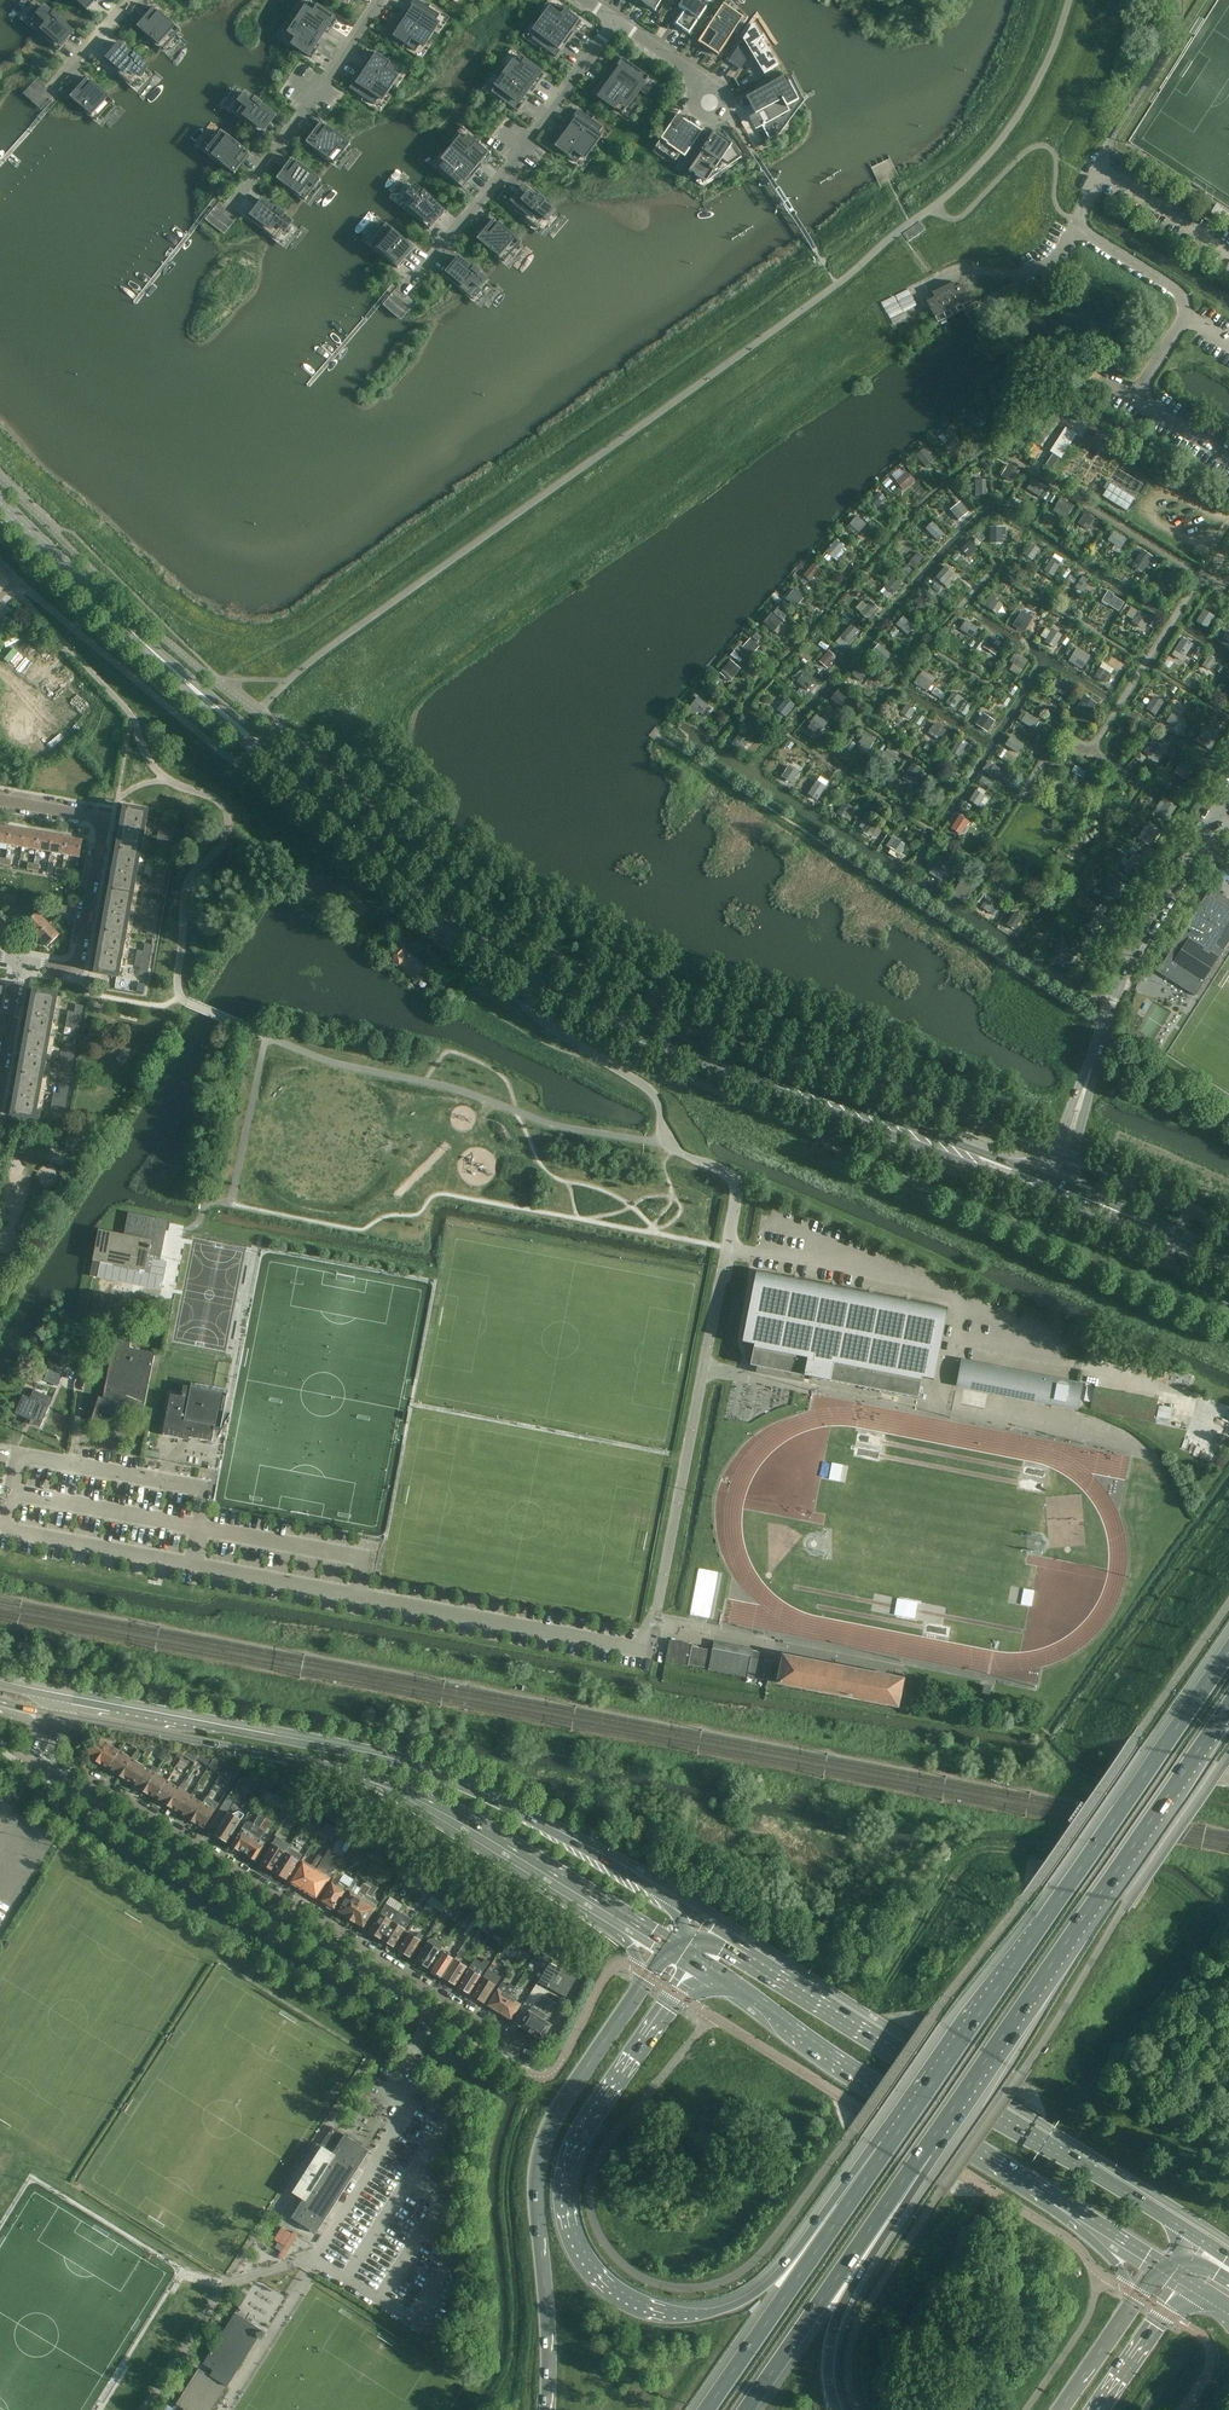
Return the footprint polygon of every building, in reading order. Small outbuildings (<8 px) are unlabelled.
[(75,0),(87,11),(95,3),(93,1),(94,0),(74,0),(75,0)] [(428,34),(432,37),(440,24),(436,21),(439,16),(429,9),(429,8),(426,7),(416,0),(414,0),(410,6),(412,8),(409,12),(407,11),(402,17),(428,34)] [(655,11),(662,0),(642,0),(641,2),(655,11)] [(682,29),(682,30),(689,34),(706,9),(705,9),(699,5),(702,0),(684,0),(678,8),(679,8),(685,12),(677,24),(676,25),(682,29)] [(297,22),(321,37),(328,26),(332,28),(337,21),(309,3),(297,22)] [(557,5),(553,10),(549,7),(540,19),(544,22),(569,40),(573,33),(571,32),(574,27),(577,29),(582,22),(568,12),(557,5)] [(707,49),(718,56),(734,32),(736,29),(730,24),(727,22),(733,13),(727,9),(727,8),(723,6),(698,43),(700,44),(702,42),(709,46),(707,49)] [(74,34),(70,31),(59,21),(61,19),(54,13),(52,15),(45,8),(38,16),(41,18),(34,26),(32,25),(31,27),(59,51),(69,40),(67,39),(71,34),(73,36),(74,34)] [(166,19),(154,8),(153,9),(154,11),(146,20),(144,18),(137,27),(149,38),(159,46),(176,27),(166,19)] [(416,52),(419,46),(424,49),(432,37),(428,34),(402,17),(398,24),(400,26),(397,30),(395,29),(390,36),(405,45),(416,52)] [(569,40),(544,22),(540,19),(532,31),(536,34),(532,40),(542,48),(556,58),(561,51),(558,49),(562,45),(564,46),(569,40)] [(321,37),(297,22),(285,40),(312,58),(317,51),(313,49),(321,37)] [(753,26),(728,62),(729,63),(729,62),(739,69),(737,72),(738,72),(752,51),(755,57),(754,58),(764,75),(777,67),(773,60),(774,60),(771,55),(770,56),(767,50),(761,53),(756,45),(760,39),(753,27),(753,26)] [(112,49),(102,60),(130,85),(132,84),(130,82),(137,74),(140,77),(147,69),(139,63),(141,61),(134,55),(132,56),(117,43),(116,44),(118,46),(114,51),(112,49)] [(361,71),(386,87),(390,90),(399,78),(394,75),(398,69),(387,62),(373,52),(368,59),(371,61),(368,66),(366,64),(361,71)] [(539,83),(544,76),(517,56),(504,75),(527,92),(535,81),(539,83)] [(612,79),(635,96),(649,78),(622,58),(617,66),(620,68),(612,79)] [(374,105),(378,100),(382,102),(390,90),(386,87),(361,71),(357,77),(359,79),(356,84),(354,82),(349,89),(363,98),(364,98),(374,105)] [(517,112),(523,105),(519,103),(527,92),(504,75),(491,93),(517,112)] [(785,77),(746,98),(750,106),(756,116),(756,115),(762,127),(789,112),(786,107),(798,101),(788,84),(789,83),(785,77)] [(114,103),(104,93),(100,90),(87,78),(86,80),(88,81),(79,90),(78,89),(70,98),(83,109),(92,117),(108,99),(113,104),(114,103)] [(635,96),(612,79),(604,90),(601,88),(595,95),(622,114),(635,96)] [(233,114),(240,119),(263,136),(272,124),(270,123),(274,118),(275,119),(276,118),(261,106),(262,104),(255,98),(253,100),(245,94),(239,102),(242,104),(235,113),(234,112),(233,114)] [(602,137),(598,134),(602,128),(592,120),(578,110),(573,117),(575,119),(572,123),(570,121),(565,128),(593,149),(602,137)] [(677,115),(655,148),(656,149),(656,148),(658,145),(663,148),(666,150),(678,158),(680,154),(684,156),(701,132),(677,117),(678,116),(677,115)] [(322,126),(314,135),(312,134),(305,143),(319,153),(329,161),(338,148),(344,153),(350,145),(334,133),(321,123),(320,124),(322,126)] [(577,163),(581,158),(585,161),(593,149),(565,128),(560,134),(563,136),(559,140),(557,139),(552,146),(566,156),(577,163)] [(741,158),(727,136),(727,137),(727,138),(724,142),(720,139),(721,137),(715,133),(689,172),(706,183),(741,158)] [(221,164),(234,175),(241,165),(240,164),(247,154),(249,156),(250,154),(237,144),(227,136),(211,157),(221,164)] [(468,136),(463,141),(459,138),(450,149),(453,152),(476,172),(482,166),(479,164),(483,160),(485,162),(491,155),(478,144),(477,144),(468,136)] [(476,172),(453,152),(450,149),(440,160),(444,164),(439,169),(449,177),(449,178),(462,189),(468,182),(466,180),(469,176),(471,178),(476,172)] [(309,184),(315,189),(321,181),(305,169),(292,159),(291,160),(293,162),(285,172),(283,170),(276,179),(290,190),(299,197),(309,184)] [(507,204),(526,220),(537,230),(538,228),(537,227),(544,219),(547,221),(553,213),(544,205),(546,203),(539,197),(537,199),(522,186),(521,188),(522,189),(518,194),(517,192),(507,204)] [(443,214),(444,213),(429,200),(431,198),(424,192),(422,194),(414,187),(408,195),(410,197),(404,205),(402,204),(401,206),(429,230),(439,219),(437,217),(441,212),(443,214)] [(278,210),(276,212),(260,200),(260,201),(261,203),(258,208),(256,206),(247,218),(276,241),(278,239),(276,238),(283,229),(286,232),(292,224),(284,218),(285,215),(279,211),(278,210)] [(1216,203),(1209,213),(1228,226),(1228,211),(1216,203)] [(489,250),(499,258),(515,239),(506,231),(493,220),(492,221),(494,223),(486,232),(484,231),(477,240),(489,250)] [(414,249),(401,238),(392,230),(375,249),(385,258),(397,269),(405,260),(403,258),(411,249),(413,250),(414,249)] [(458,260),(457,261),(454,264),(452,263),(442,274),(471,299),(472,297),(471,296),(478,288),(481,290),(487,282),(479,276),(481,274),(474,268),(472,270),(457,257),(456,258),(458,260)] [(969,302),(961,285),(954,289),(950,281),(950,282),(951,284),(933,293),(931,291),(934,298),(927,302),(934,319),(969,302)] [(979,408),(966,417),(972,425),(984,416),(979,408)] [(941,435),(948,446),(957,440),(949,429),(941,435)] [(1113,446),(1108,454),(1114,457),(1119,450),(1113,446)] [(915,456),(924,468),(933,461),(924,449),(915,456)] [(1047,464),(1045,466),(1051,470),(1059,457),(1053,453),(1047,464)] [(1012,483),(1019,472),(1009,465),(1001,477),(1012,483)] [(901,469),(895,473),(902,483),(909,477),(901,469)] [(974,481),(974,497),(986,496),(986,481),(974,481)] [(1045,489),(1032,481),(1027,489),(1040,498),(1045,489)] [(1110,483),(1102,497),(1126,512),(1135,498),(1110,483)] [(878,504),(883,499),(885,497),(880,493),(873,500),(878,504)] [(1060,499),(1054,507),(1055,508),(1053,510),(1066,519),(1068,516),(1074,507),(1060,499)] [(950,512),(958,522),(969,514),(960,503),(950,512)] [(1085,515),(1078,525),(1087,530),(1093,520),(1085,515)] [(849,525),(858,534),(866,525),(856,516),(849,525)] [(925,530),(936,543),(944,535),(933,523),(925,530)] [(1005,539),(1006,529),(1006,528),(990,527),(990,539),(1005,539)] [(1126,541),(1113,532),(1107,541),(1121,549),(1126,541)] [(825,552),(834,560),(844,548),(835,540),(825,552)] [(970,542),(962,551),(969,558),(977,550),(970,542)] [(1031,544),(1023,555),(1033,561),(1040,549),(1031,544)] [(1143,551),(1137,561),(1147,567),(1153,557),(1143,551)] [(911,560),(918,566),(924,559),(917,553),(911,560)] [(1052,557),(1046,568),(1044,571),(1053,577),(1054,574),(1061,565),(1061,563),(1063,559),(1055,554),(1053,558),(1052,557)] [(804,576),(812,583),(814,585),(820,577),(818,576),(822,572),(814,565),(804,576)] [(935,579),(943,586),(944,585),(947,587),(957,576),(953,574),(954,573),(945,566),(935,579)] [(1184,576),(1171,568),(1164,580),(1176,588),(1184,576)] [(1082,578),(1075,588),(1083,593),(1084,593),(1091,597),(1096,589),(1089,584),(1091,581),(1082,576),(1082,578)] [(885,589),(892,596),(902,584),(894,577),(885,589)] [(786,599),(792,605),(793,606),(804,595),(796,588),(786,599)] [(1107,592),(1101,602),(1119,613),(1125,602),(1107,592)] [(922,596),(915,604),(921,610),(928,602),(922,596)] [(995,600),(988,610),(998,616),(1004,606),(995,600)] [(869,621),(873,615),(879,609),(871,602),(867,605),(862,601),(855,608),(869,621)] [(1144,630),(1150,620),(1151,618),(1139,610),(1138,612),(1131,607),(1126,616),(1133,620),(1132,623),(1144,630)] [(1214,617),(1203,610),(1196,622),(1207,629),(1214,617)] [(763,623),(774,633),(775,632),(778,635),(785,626),(782,624),(783,623),(772,613),(763,623)] [(1021,615),(1014,626),(1023,632),(1030,621),(1021,615)] [(903,618),(896,625),(907,636),(914,629),(903,618)] [(966,622),(960,631),(972,639),(979,630),(966,622)] [(851,625),(841,637),(836,643),(843,650),(848,644),(859,632),(851,625)] [(1062,636),(1053,630),(1052,632),(1046,628),(1041,635),(1047,639),(1044,644),(1054,650),(1062,636)] [(743,647),(751,655),(760,645),(751,637),(743,647)] [(990,637),(982,649),(992,655),(999,643),(990,637)] [(1186,657),(1193,645),(1182,638),(1174,650),(1186,657)] [(892,655),(879,644),(871,652),(884,663),(892,655)] [(820,663),(827,670),(837,659),(829,652),(820,663)] [(1028,662),(1015,653),(1009,661),(1013,664),(1009,670),(1019,676),(1022,670),(1023,670),(1028,662)] [(1077,653),(1072,661),(1082,668),(1087,659),(1077,653)] [(1215,662),(1208,658),(1203,666),(1209,670),(1215,662)] [(722,672),(729,678),(731,680),(741,668),(731,660),(722,672)] [(861,682),(867,674),(869,673),(860,665),(851,675),(852,675),(849,679),(857,685),(860,682),(861,682)] [(1100,668),(1094,677),(1105,685),(1111,676),(1100,668)] [(927,692),(932,684),(936,679),(923,670),(920,675),(919,674),(913,684),(927,692)] [(806,675),(798,684),(807,692),(815,683),(806,675)] [(1056,680),(1051,688),(1065,697),(1070,689),(1056,680)] [(1012,686),(1007,694),(1013,697),(1018,689),(1012,686)] [(954,710),(962,698),(953,691),(945,704),(954,710)] [(838,692),(832,700),(842,709),(849,702),(838,692)] [(698,697),(690,706),(685,713),(694,720),(700,713),(703,716),(710,708),(706,704),(698,697)] [(1153,697),(1145,710),(1154,716),(1162,703),(1153,697)] [(787,699),(777,710),(785,717),(795,706),(787,699)] [(1088,700),(1080,713),(1092,721),(1100,708),(1088,700)] [(906,706),(900,715),(909,721),(915,712),(906,706)] [(1001,707),(996,714),(1000,717),(1005,710),(1001,707)] [(1172,712),(1166,722),(1179,730),(1185,720),(1172,712)] [(980,714),(974,724),(988,732),(994,723),(980,714)] [(1025,714),(1021,722),(1033,729),(1038,722),(1025,714)] [(816,716),(809,724),(820,734),(827,725),(816,716)] [(935,723),(928,733),(940,741),(947,730),(935,723)] [(1210,751),(1219,736),(1211,730),(1210,731),(1204,727),(1195,741),(1210,751)] [(739,733),(730,745),(742,753),(750,741),(739,733)] [(875,740),(865,733),(859,743),(861,744),(858,749),(866,754),(875,740)] [(1010,737),(1004,746),(1018,755),(1023,746),(1010,737)] [(967,745),(959,740),(951,752),(960,757),(967,745)] [(1157,758),(1164,748),(1165,747),(1156,740),(1148,751),(1157,758)] [(853,745),(847,754),(853,758),(859,748),(853,745)] [(888,749),(883,757),(894,764),(899,756),(888,749)] [(1190,778),(1195,769),(1196,768),(1183,758),(1176,769),(1190,778)] [(994,766),(989,762),(984,770),(989,774),(1002,783),(1008,775),(994,766)] [(799,772),(790,766),(788,765),(781,777),(782,778),(779,782),(789,788),(791,785),(799,772)] [(912,765),(905,776),(914,781),(921,770),(912,765)] [(1088,774),(1074,765),(1070,772),(1084,781),(1088,774)] [(923,772),(918,780),(922,783),(927,775),(923,772)] [(935,796),(943,783),(932,776),(924,789),(935,796)] [(815,784),(808,795),(818,801),(827,787),(817,781),(815,784)] [(976,791),(969,802),(978,808),(985,796),(976,791)] [(1167,821),(1172,815),(1176,808),(1163,799),(1154,812),(1167,821)] [(844,803),(836,815),(845,821),(853,809),(844,803)] [(118,850),(139,854),(147,812),(125,809),(118,850)] [(960,816),(951,830),(960,836),(969,822),(960,816)] [(878,827),(869,821),(868,822),(864,819),(859,827),(863,830),(862,831),(872,837),(878,827)] [(168,854),(173,823),(167,822),(165,830),(159,829),(156,844),(163,845),(161,852),(168,854)] [(8,844),(11,829),(0,827),(0,843),(8,844)] [(25,831),(11,829),(8,844),(23,847),(25,831)] [(1149,829),(1141,842),(1150,848),(1158,835),(1149,829)] [(25,831),(23,847),(37,849),(39,834),(25,831)] [(54,836),(39,834),(37,849),(51,852),(54,836)] [(68,839),(54,836),(51,852),(65,854),(68,839)] [(82,841),(68,839),(65,854),(79,857),(82,841)] [(896,840),(890,849),(891,850),(888,853),(896,859),(899,855),(906,846),(896,840)] [(909,849),(903,857),(908,860),(914,852),(909,849)] [(132,894),(139,854),(118,850),(111,891),(132,894)] [(1132,856),(1124,869),(1122,872),(1131,878),(1141,861),(1132,856)] [(161,895),(166,864),(159,863),(158,871),(152,870),(149,885),(155,886),(154,893),(161,895)] [(929,873),(946,885),(951,876),(934,865),(929,873)] [(56,867),(55,875),(62,876),(63,869),(56,867)] [(68,878),(70,870),(63,869),(62,876),(68,878)] [(1117,880),(1109,893),(1118,899),(1126,885),(1117,880)] [(973,890),(961,882),(960,882),(952,895),(965,903),(967,900),(973,890)] [(1188,923),(1157,972),(1195,996),(1223,951),(1215,946),(1228,923),(1228,901),(1211,889),(1207,896),(1206,895),(1188,923)] [(125,936),(132,894),(111,891),(103,932),(125,936)] [(988,898),(981,909),(989,914),(995,903),(988,898)] [(52,904),(51,912),(59,914),(60,905),(52,904)] [(154,935),(159,905),(152,904),(151,911),(145,910),(142,925),(148,927),(147,934),(154,935)] [(67,915),(68,906),(60,905),(59,914),(67,915)] [(1097,932),(1106,918),(1098,912),(1088,927),(1097,932)] [(1014,913),(1005,927),(1015,933),(1023,919),(1014,913)] [(37,935),(48,925),(38,914),(27,925),(37,935)] [(1173,921),(1168,929),(1174,933),(1179,925),(1173,921)] [(48,925),(37,935),(47,946),(59,935),(48,925)] [(125,936),(103,932),(96,973),(118,977),(125,936)] [(1079,934),(1074,942),(1079,945),(1084,937),(1079,934)] [(403,937),(396,945),(387,954),(416,981),(431,965),(403,937)] [(1059,943),(1051,955),(1062,962),(1063,962),(1068,965),(1075,954),(1070,951),(1070,950),(1059,943)] [(141,967),(140,975),(147,976),(152,946),(145,944),(144,952),(138,951),(135,966),(141,967)] [(443,986),(434,1001),(447,1008),(456,993),(443,986)] [(27,1033),(49,1037),(56,996),(35,992),(27,1033)] [(77,1037),(83,1007),(76,1005),(75,1013),(69,1012),(66,1027),(72,1028),(71,1036),(77,1037)] [(27,1033),(20,1074),(42,1078),(49,1037),(27,1033)] [(70,1078),(75,1048),(69,1046),(68,1054),(61,1053),(59,1068),(65,1069),(64,1077),(70,1078)] [(42,1078),(20,1074),(13,1115),(35,1119),(42,1078)] [(63,1119),(68,1088),(62,1087),(61,1095),(54,1094),(52,1109),(58,1110),(57,1118),(63,1119)] [(159,1260),(165,1231),(167,1221),(129,1213),(124,1235),(99,1230),(97,1240),(90,1276),(161,1291),(167,1262),(159,1260)] [(750,1366),(881,1392),(918,1399),(922,1378),(934,1380),(948,1309),(756,1271),(742,1343),(754,1345),(750,1366)] [(117,1329),(115,1335),(131,1338),(133,1338),(133,1335),(134,1332),(117,1329)] [(1066,1348),(1068,1344),(1073,1334),(1067,1332),(1063,1341),(1061,1345),(1066,1348)] [(149,1382),(154,1355),(154,1353),(130,1348),(131,1338),(115,1335),(103,1398),(100,1398),(100,1397),(99,1397),(91,1420),(92,1421),(92,1420),(100,1421),(102,1422),(104,1422),(106,1421),(108,1421),(110,1421),(113,1419),(115,1419),(116,1418),(118,1417),(119,1415),(119,1414),(120,1412),(120,1411),(121,1409),(127,1410),(127,1411),(143,1414),(149,1382)] [(1081,1385),(1078,1384),(962,1361),(957,1386),(1077,1410),(1081,1385)] [(58,1386),(61,1379),(60,1379),(62,1374),(53,1370),(45,1367),(42,1372),(47,1374),(44,1380),(58,1386)] [(212,1442),(214,1431),(218,1412),(221,1413),(224,1394),(184,1386),(182,1394),(179,1396),(170,1395),(163,1435),(181,1439),(182,1436),(212,1442)] [(1084,1401),(1092,1403),(1095,1390),(1095,1389),(1086,1387),(1084,1401)] [(1091,1409),(1090,1409),(1090,1410),(1153,1422),(1154,1421),(1153,1421),(1157,1401),(1155,1400),(1097,1389),(1095,1389),(1095,1390),(1092,1403),(1092,1404),(1091,1408),(1091,1409)] [(23,1396),(15,1414),(31,1420),(29,1423),(32,1424),(32,1423),(40,1427),(52,1399),(34,1391),(30,1399),(23,1396)] [(768,1680),(771,1668),(772,1662),(761,1660),(762,1653),(752,1651),(752,1649),(714,1641),(712,1651),(691,1647),(692,1645),(669,1640),(665,1662),(747,1678),(747,1677),(768,1681),(768,1680)] [(864,1674),(854,1672),(855,1668),(834,1664),(833,1668),(821,1666),(822,1662),(809,1659),(808,1664),(796,1661),(797,1657),(784,1655),(783,1659),(778,1683),(896,1706),(902,1677),(887,1674),(886,1679),(879,1677),(880,1673),(864,1670),(864,1674)] [(986,1686),(983,1688),(982,1692),(984,1694),(987,1695),(990,1693),(991,1690),(989,1687),(986,1686)] [(120,1751),(96,1736),(85,1753),(92,1758),(91,1758),(101,1764),(102,1764),(109,1768),(120,1751)] [(142,1741),(128,1738),(125,1742),(137,1749),(138,1747),(142,1741)] [(157,1743),(142,1741),(138,1747),(150,1755),(157,1743)] [(131,1758),(120,1751),(109,1768),(116,1773),(115,1773),(120,1776),(131,1758)] [(180,1761),(183,1756),(184,1754),(179,1751),(175,1758),(180,1761)] [(135,1752),(131,1758),(120,1776),(125,1779),(132,1783),(143,1766),(136,1761),(140,1755),(135,1752)] [(194,1763),(196,1760),(200,1753),(185,1752),(184,1754),(183,1756),(194,1763)] [(212,1761),(200,1753),(196,1760),(208,1767),(212,1761)] [(212,1761),(208,1767),(220,1775),(229,1761),(214,1757),(212,1761)] [(220,1775),(219,1777),(226,1782),(228,1779),(232,1782),(240,1770),(230,1759),(229,1761),(220,1775)] [(143,1766),(132,1783),(140,1787),(139,1788),(144,1791),(155,1773),(157,1769),(153,1766),(150,1770),(143,1766)] [(167,1781),(155,1773),(144,1791),(149,1794),(149,1793),(156,1798),(167,1781)] [(179,1788),(167,1781),(156,1798),(163,1802),(163,1803),(167,1806),(179,1788)] [(179,1788),(167,1806),(172,1809),(173,1808),(180,1812),(190,1795),(184,1791),(186,1787),(181,1784),(179,1788)] [(282,1792),(276,1801),(290,1809),(296,1801),(282,1792)] [(187,1817),(186,1818),(191,1821),(203,1803),(190,1795),(180,1812),(187,1817)] [(240,1803),(229,1795),(209,1827),(216,1831),(214,1835),(226,1843),(241,1820),(240,1819),(243,1815),(238,1812),(233,1815),(228,1812),(231,1808),(235,1811),(240,1803)] [(204,1828),(215,1810),(208,1806),(211,1800),(206,1797),(203,1803),(191,1821),(196,1824),(197,1823),(204,1828)] [(306,1819),(310,1813),(295,1803),(291,1810),(306,1819)] [(244,1853),(259,1828),(271,1810),(262,1804),(256,1814),(258,1816),(253,1824),(249,1822),(245,1822),(242,1828),(231,1846),(239,1851),(240,1850),(244,1853)] [(310,1813),(306,1819),(316,1825),(322,1829),(325,1822),(310,1813)] [(326,1823),(323,1829),(328,1832),(332,1826),(326,1823)] [(259,1828),(244,1853),(248,1855),(248,1856),(256,1861),(267,1844),(259,1839),(261,1837),(262,1837),(265,1832),(259,1828)] [(273,1872),(285,1852),(277,1847),(281,1843),(275,1839),(272,1844),(260,1864),(273,1872)] [(355,1841),(348,1852),(360,1859),(364,1852),(369,1855),(372,1851),(355,1841)] [(285,1852),(273,1872),(287,1880),(302,1855),(289,1847),(285,1852)] [(323,1858),(303,1890),(310,1894),(310,1896),(313,1898),(314,1897),(316,1898),(328,1879),(324,1876),(328,1871),(332,1873),(341,1858),(328,1850),(323,1859),(323,1858)] [(383,1867),(387,1861),(372,1851),(369,1855),(371,1856),(370,1858),(383,1867)] [(303,1890),(323,1858),(318,1855),(310,1868),(303,1863),(291,1883),(292,1884),(292,1885),(296,1887),(297,1887),(303,1890)] [(387,1861),(383,1867),(387,1869),(392,1869),(394,1865),(387,1861)] [(412,1876),(408,1882),(414,1886),(418,1880),(418,1879),(412,1876)] [(334,1910),(345,1892),(346,1893),(349,1888),(339,1881),(335,1886),(332,1884),(321,1901),(327,1905),(327,1907),(331,1909),(332,1909),(334,1910)] [(350,1920),(370,1888),(364,1884),(358,1894),(357,1893),(356,1896),(350,1892),(338,1911),(346,1916),(345,1917),(350,1920)] [(370,1888),(350,1920),(355,1923),(355,1922),(363,1927),(375,1908),(378,1902),(371,1898),(377,1888),(372,1885),(370,1888)] [(428,1886),(425,1890),(427,1893),(430,1895),(434,1889),(428,1886)] [(435,1890),(426,1904),(442,1913),(450,1899),(435,1890)] [(380,1914),(369,1931),(381,1939),(392,1922),(398,1912),(386,1904),(380,1914)] [(457,1904),(454,1909),(462,1914),(465,1909),(457,1904)] [(392,1922),(381,1939),(394,1947),(398,1949),(408,1933),(409,1931),(405,1929),(411,1920),(398,1912),(392,1922)] [(503,1932),(499,1939),(505,1943),(509,1936),(503,1932)] [(408,1933),(398,1949),(411,1957),(424,1936),(418,1933),(415,1938),(408,1933)] [(461,1935),(452,1951),(457,1955),(463,1945),(467,1939),(461,1935)] [(429,1969),(442,1948),(441,1942),(435,1938),(429,1940),(416,1961),(422,1964),(422,1966),(426,1968),(427,1968),(429,1969)] [(469,1948),(463,1945),(457,1955),(456,1957),(462,1960),(469,1948)] [(524,1945),(520,1950),(528,1955),(531,1949),(524,1945)] [(443,1978),(454,1960),(442,1952),(431,1970),(443,1978)] [(533,1960),(532,1961),(538,1965),(543,1957),(537,1953),(533,1960)] [(509,1956),(505,1962),(509,1965),(513,1959),(509,1956)] [(458,1987),(470,1995),(490,1963),(484,1959),(482,1963),(475,1959),(458,1987)] [(454,1960),(443,1978),(455,1985),(467,1967),(454,1960)] [(576,1978),(549,1963),(538,1982),(566,1997),(576,1978)] [(483,1978),(472,1996),(485,2003),(495,1986),(501,1977),(489,1969),(483,1978)] [(500,2013),(511,1995),(510,1995),(515,1988),(509,1984),(508,1986),(501,1983),(497,1990),(488,2006),(500,2013)] [(500,2013),(511,2020),(521,2005),(514,2001),(516,1998),(511,1995),(500,2013)] [(541,2039),(550,2025),(542,2020),(545,2015),(532,2007),(529,2012),(520,2026),(528,2031),(533,2034),(541,2039)] [(1086,2120),(1087,2121),(1089,2122),(1091,2124),(1094,2118),(1089,2115),(1086,2120)] [(316,2234),(341,2195),(369,2151),(332,2127),(291,2192),(303,2199),(291,2218),(316,2234)] [(292,2233),(279,2226),(272,2238),(284,2246),(278,2257),(283,2260),(298,2235),(293,2232),(292,2233)] [(213,2370),(210,2376),(227,2387),(238,2370),(246,2356),(257,2338),(258,2338),(263,2337),(262,2331),(263,2330),(251,2323),(246,2319),(235,2313),(203,2364),(206,2366),(213,2370)] [(197,2397),(205,2384),(207,2380),(200,2376),(190,2393),(197,2397)] [(200,2404),(209,2409),(213,2409),(223,2394),(211,2386),(200,2404)]
